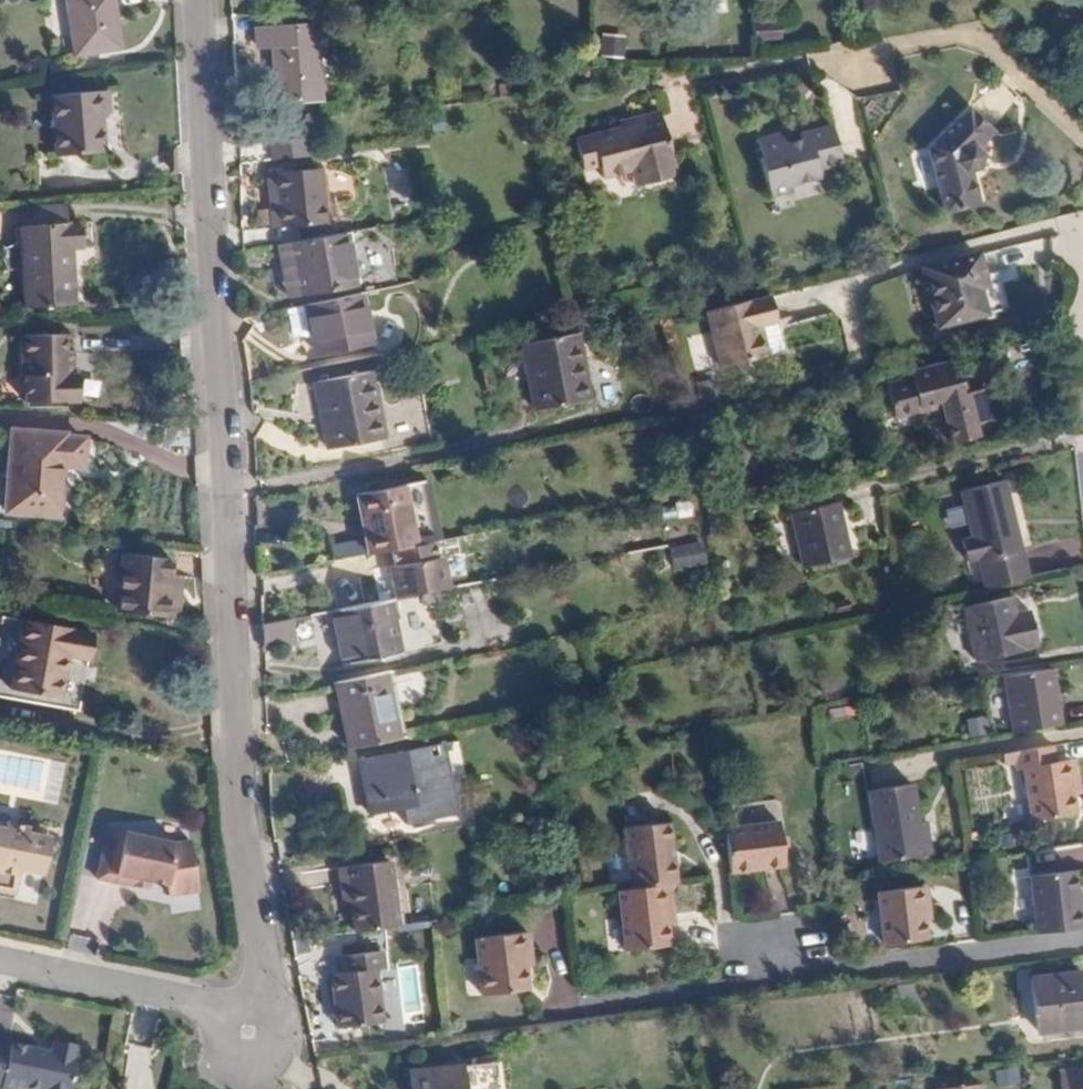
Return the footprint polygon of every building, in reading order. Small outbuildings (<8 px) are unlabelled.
[(45,18),(112,6),(111,0),(42,0),(45,18)] [(112,6),(45,18),(50,48),(118,37),(112,6)] [(619,56),(618,35),(598,37),(600,57),(619,56)] [(118,37),(50,48),(52,56),(120,45),(118,37)] [(281,89),(322,85),(318,45),(262,53),(262,70),(279,70),(281,89)] [(284,125),(326,121),(322,85),(281,89),(284,125)] [(112,87),(57,91),(58,148),(106,145),(106,111),(112,110),(112,87)] [(928,151),(948,216),(980,206),(971,176),(984,172),(986,152),(978,147),(993,129),(966,106),(928,151)] [(630,128),(574,142),(580,171),(599,168),(602,181),(630,174),(632,182),(672,171),(656,115),(628,123),(630,128)] [(244,149),(246,166),(279,163),(278,146),(244,149)] [(840,161),(802,170),(808,193),(814,191),(822,220),(831,219),(837,243),(874,234),(868,202),(859,198),(856,190),(866,185),(859,162),(841,166),(840,161)] [(278,178),(281,198),(329,193),(326,171),(278,178)] [(329,193),(281,198),(285,229),(333,224),(329,193)] [(28,216),(28,226),(85,222),(84,213),(28,216)] [(28,226),(29,246),(75,242),(75,236),(85,236),(85,222),(28,226)] [(355,237),(289,244),(292,267),(301,266),(305,293),(360,288),(355,237)] [(75,242),(29,246),(29,294),(76,293),(75,242)] [(976,259),(925,271),(938,329),(983,319),(974,284),(981,282),(976,259)] [(374,295),(300,304),(302,331),(322,336),(323,353),(377,348),(374,295)] [(776,325),(768,297),(705,315),(720,372),(768,359),(760,330),(776,325)] [(105,318),(58,319),(58,359),(62,358),(63,387),(111,387),(110,355),(107,355),(105,318)] [(577,336),(523,348),(539,413),(591,402),(577,336)] [(971,435),(968,418),(963,389),(959,390),(952,356),(906,368),(907,378),(879,383),(887,417),(937,406),(945,441),(971,435)] [(371,376),(318,387),(332,455),(384,443),(371,376)] [(963,389),(968,418),(986,416),(981,385),(963,389)] [(107,426),(57,425),(53,504),(106,506),(107,459),(125,459),(126,429),(107,430),(107,426)] [(417,547),(432,542),(421,480),(375,491),(387,552),(417,547)] [(959,525),(1000,517),(993,485),(954,494),(959,525)] [(775,513),(785,560),(831,551),(822,502),(775,513)] [(1005,541),(1000,517),(959,525),(962,540),(952,542),(954,552),(1005,541)] [(334,558),(360,554),(357,538),(331,542),(334,558)] [(461,552),(458,538),(432,542),(417,547),(421,560),(411,563),(420,600),(445,594),(474,589),(466,552),(461,552)] [(668,567),(702,564),(700,541),(666,544),(668,567)] [(1013,579),(1005,541),(954,552),(955,560),(966,558),(972,588),(1013,579)] [(118,608),(165,614),(179,613),(184,592),(189,558),(125,549),(118,608)] [(831,551),(785,560),(786,565),(832,555),(831,551)] [(455,648),(445,594),(420,600),(384,606),(393,660),(455,648)] [(1004,600),(960,609),(971,662),(1019,650),(1018,646),(1032,645),(1026,612),(1008,615),(1004,600)] [(321,618),(287,624),(289,650),(325,643),(321,618)] [(115,639),(63,629),(49,696),(99,705),(115,639)] [(441,732),(429,667),(380,680),(391,743),(441,732)] [(1055,724),(1046,667),(997,676),(1007,734),(1055,724)] [(967,735),(987,733),(985,714),(965,716),(967,735)] [(481,744),(466,747),(468,764),(483,761),(481,744)] [(466,747),(415,756),(420,790),(411,792),(414,811),(440,807),(442,822),(492,812),(483,761),(468,764),(466,747)] [(1057,747),(1014,754),(1017,778),(1026,779),(1029,812),(1074,806),(1069,763),(1059,765),(1057,747)] [(420,790),(415,756),(404,758),(411,792),(420,790)] [(906,767),(859,776),(870,847),(915,841),(906,767)] [(625,826),(630,890),(675,885),(668,822),(625,826)] [(781,824),(727,830),(732,874),(786,867),(781,824)] [(20,869),(43,872),(48,833),(0,827),(0,892),(18,894),(20,869)] [(125,880),(144,883),(161,885),(167,841),(113,836),(110,858),(92,856),(89,885),(124,890),(125,880)] [(404,857),(360,863),(361,883),(370,882),(374,923),(411,920),(404,857)] [(1076,872),(1029,879),(1034,934),(1080,929),(1076,872)] [(144,892),(144,883),(125,880),(124,890),(144,892)] [(668,886),(630,890),(617,892),(624,951),(668,946),(665,911),(671,911),(668,886)] [(930,891),(884,896),(889,941),(928,937),(926,912),(931,911),(930,891)] [(524,935),(476,941),(480,998),(520,994),(518,957),(526,957),(524,935)] [(407,947),(363,953),(363,967),(355,968),(360,1021),(407,1016),(402,963),(408,962),(407,947)] [(1031,979),(1036,1033),(1082,1026),(1082,982),(1082,973),(1031,979)] [(5,1062),(4,1064),(0,1064),(0,1088),(70,1088),(74,1069),(71,1069),(73,1058),(47,1055),(46,1067),(5,1062)] [(1015,1065),(993,1070),(996,1086),(1018,1081),(1015,1065)] [(398,1076),(400,1088),(455,1088),(453,1070),(398,1076)] [(1058,1071),(1059,1088),(1082,1088),(1082,1070),(1058,1071)]
